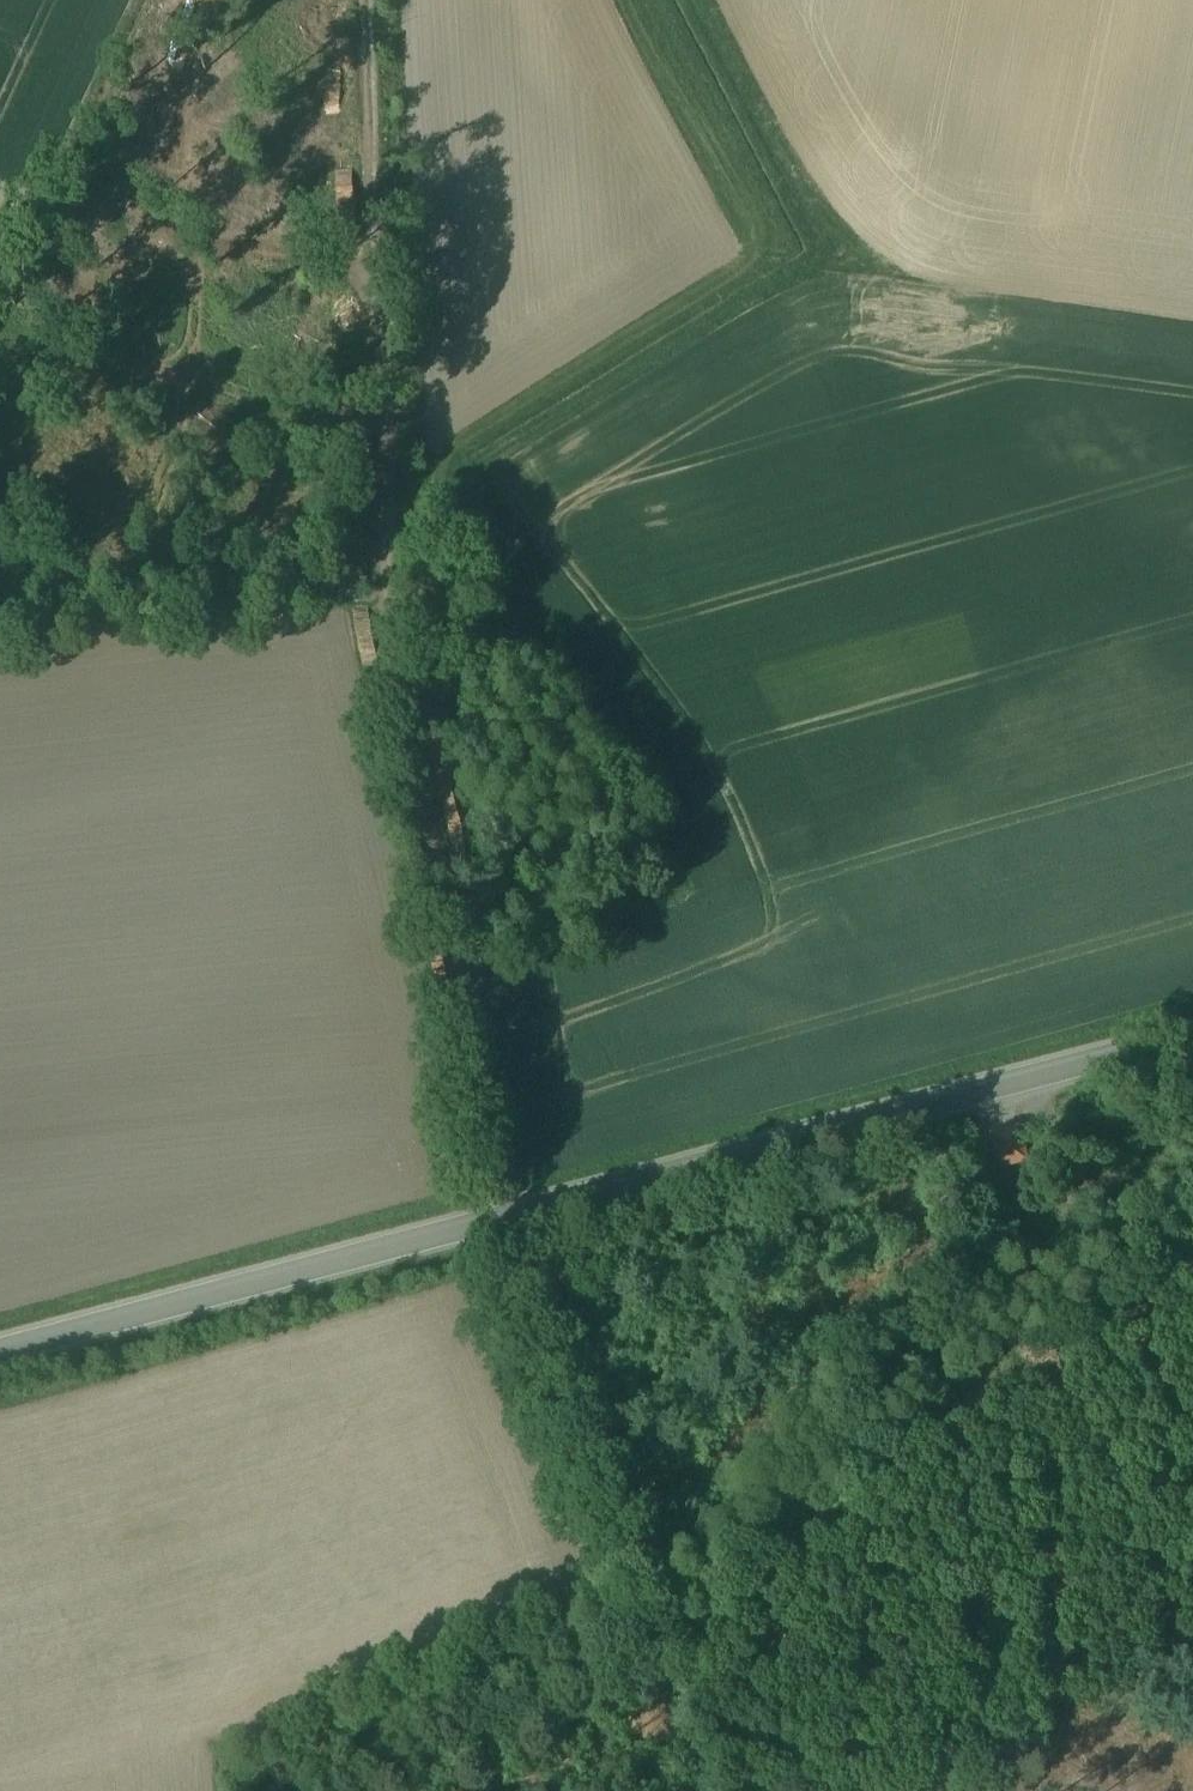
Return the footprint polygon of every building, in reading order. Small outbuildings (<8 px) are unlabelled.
[(990,1134),(999,1169),(1031,1161),(1022,1125),(990,1134)]
